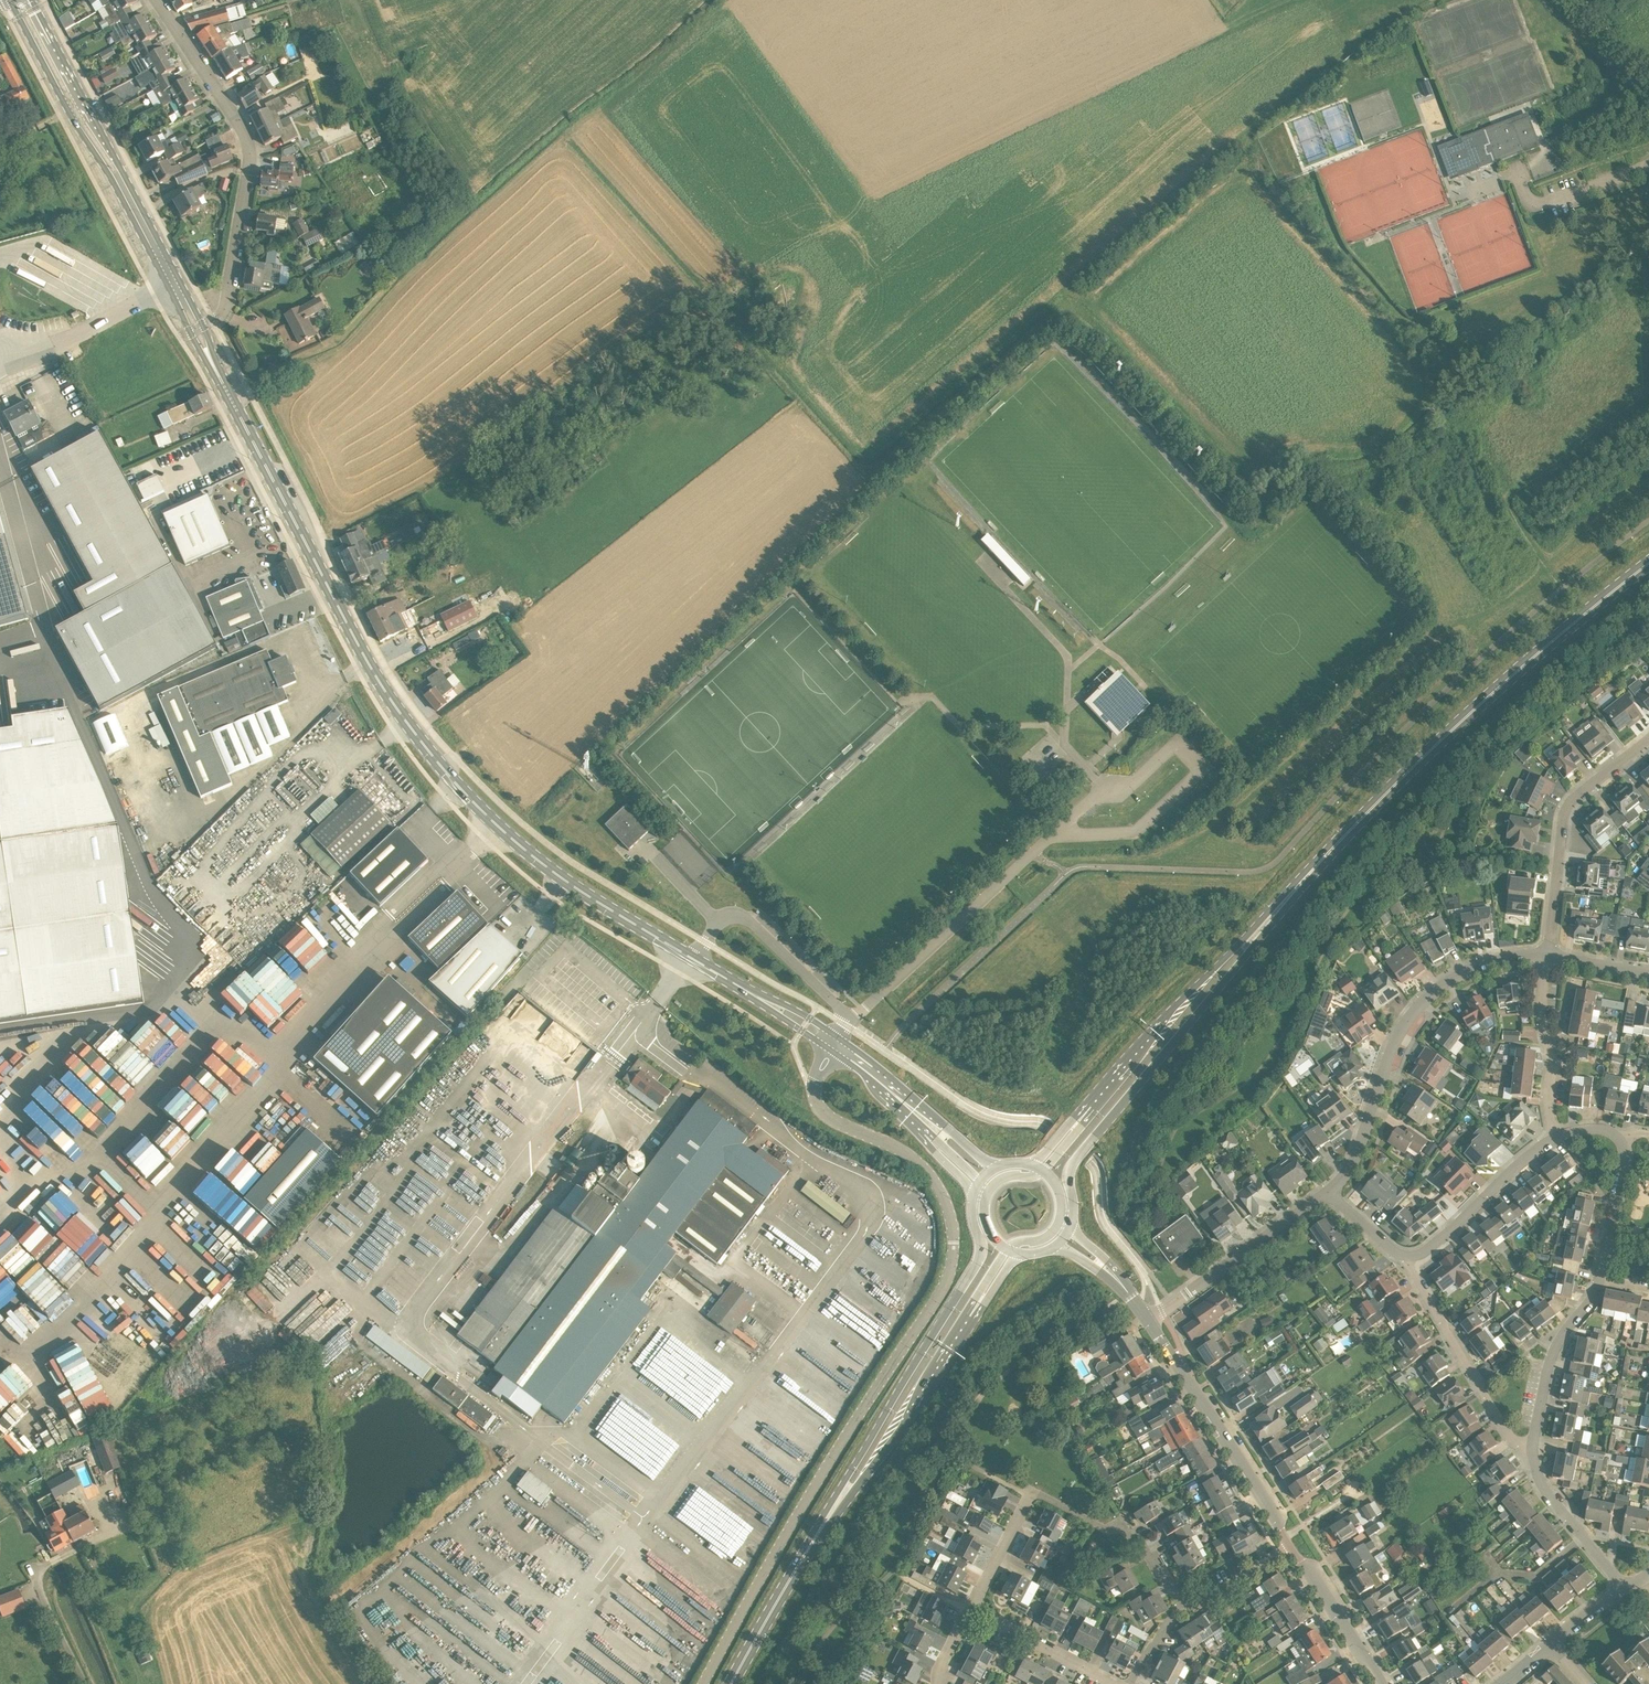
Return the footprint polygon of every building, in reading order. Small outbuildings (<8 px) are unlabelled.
[(104,7),(110,18),(106,20),(110,27),(133,14),(129,7),(137,3),(135,0),(115,0),(104,7)] [(177,13),(193,5),(190,0),(170,0),(177,13)] [(226,9),(184,21),(192,32),(230,21),(226,9)] [(57,17),(62,29),(72,24),(67,13),(57,17)] [(123,41),(132,36),(150,25),(144,15),(136,19),(133,14),(110,27),(113,33),(117,31),(123,41)] [(253,19),(255,27),(263,25),(261,17),(253,19)] [(205,48),(220,38),(229,32),(231,35),(243,31),(252,28),(249,18),(231,23),(213,28),(213,27),(198,37),(205,48)] [(104,31),(110,27),(106,20),(104,21),(100,24),(104,31)] [(150,25),(132,36),(123,41),(119,43),(122,48),(135,41),(138,46),(135,48),(139,54),(152,46),(149,41),(157,36),(150,25)] [(255,38),(252,28),(243,31),(246,40),(255,38)] [(234,47),(229,39),(233,37),(231,35),(229,32),(220,38),(205,48),(213,60),(214,59),(230,49),(234,47)] [(300,38),(303,50),(315,47),(312,34),(300,38)] [(249,57),(245,44),(231,49),(230,49),(214,59),(227,80),(243,69),(239,63),(243,61),(242,59),(249,57)] [(152,46),(139,54),(129,59),(139,76),(151,69),(170,58),(164,48),(156,52),(152,46)] [(104,62),(111,59),(106,51),(100,54),(104,62)] [(0,99),(0,111),(9,106),(10,108),(29,98),(6,54),(0,57),(0,67),(13,92),(0,99)] [(136,78),(141,87),(149,83),(153,91),(159,88),(171,80),(168,74),(176,69),(170,58),(151,69),(139,76),(136,78)] [(252,80),(258,77),(266,72),(261,64),(247,72),(252,80)] [(109,72),(102,76),(106,84),(113,80),(109,72)] [(274,89),(273,87),(265,76),(252,84),(252,83),(242,89),(244,92),(238,96),(246,109),(262,99),(257,92),(261,89),(265,95),(274,89)] [(174,100),(192,89),(186,79),(175,86),(171,80),(159,88),(153,91),(159,99),(163,107),(168,104),(174,100)] [(1428,81),(1421,84),(1426,98),(1433,95),(1428,81)] [(199,100),(192,89),(174,100),(181,110),(178,112),(182,118),(188,115),(195,110),(192,104),(199,100)] [(109,113),(122,106),(117,97),(105,104),(109,113)] [(252,118),(258,132),(276,124),(281,121),(277,114),(286,110),(280,97),(265,104),(268,110),(252,118)] [(121,108),(113,113),(117,122),(126,117),(121,108)] [(217,113),(211,117),(214,124),(221,120),(217,113)] [(1507,123),(1485,132),(1497,164),(1525,153),(1524,149),(1539,144),(1530,121),(1509,129),(1507,123)] [(276,124),(258,132),(265,146),(281,138),(284,144),(298,137),(292,124),(279,130),(276,124)] [(185,132),(176,137),(180,144),(180,143),(188,139),(185,132)] [(1479,170),(1497,164),(1485,132),(1462,141),(1463,144),(1448,150),(1457,174),(1478,167),(1479,170)] [(219,135),(206,141),(210,149),(222,143),(219,135)] [(185,152),(180,144),(174,147),(171,140),(162,144),(158,137),(149,142),(139,147),(147,162),(165,152),(169,161),(185,152)] [(207,159),(211,168),(233,159),(228,146),(215,151),(216,155),(207,159)] [(289,149),(283,151),(286,157),(291,155),(289,149)] [(174,177),(179,185),(179,186),(208,175),(200,156),(173,170),(168,161),(152,170),(159,184),(174,177)] [(279,181),(285,181),(293,182),(294,166),(280,164),(280,172),(273,172),(273,174),(262,173),(261,188),(269,189),(268,191),(278,192),(278,191),(279,181)] [(187,215),(193,212),(201,207),(197,199),(208,193),(203,183),(188,191),(184,194),(185,196),(174,201),(180,211),(178,212),(181,219),(187,215)] [(298,201),(290,203),(292,210),(300,208),(298,201)] [(276,230),(277,220),(259,217),(257,231),(267,233),(267,237),(275,238),(275,237),(285,239),(287,232),(276,230)] [(309,233),(303,219),(292,224),(300,237),(309,233)] [(309,233),(302,236),(307,247),(325,239),(319,228),(317,229),(312,232),(309,233)] [(369,259),(360,266),(363,269),(369,264),(375,271),(378,269),(369,259)] [(318,261),(312,265),(315,271),(322,267),(318,261)] [(244,286),(254,287),(271,290),(273,284),(279,285),(282,267),(266,264),(264,274),(247,271),(244,286)] [(285,316),(299,344),(317,335),(309,318),(325,309),(319,298),(285,316)] [(195,416),(213,408),(207,395),(190,403),(167,413),(173,425),(184,421),(181,414),(192,409),(195,416)] [(12,414),(7,416),(17,437),(25,450),(38,443),(55,434),(48,421),(41,424),(40,424),(37,426),(31,415),(34,414),(28,402),(11,412),(12,414)] [(166,433),(165,433),(156,437),(160,447),(171,443),(167,432),(166,433)] [(100,434),(32,471),(94,584),(75,595),(85,615),(56,630),(101,711),(217,647),(100,434)] [(164,491),(159,480),(157,476),(137,485),(144,501),(164,491)] [(186,566),(226,548),(215,523),(219,521),(210,502),(206,504),(202,494),(161,512),(186,566)] [(390,545),(392,549),(413,538),(410,532),(409,531),(401,535),(401,536),(402,538),(390,544),(390,545)] [(1024,587),(1032,579),(989,533),(981,541),(1024,587)] [(371,547),(369,543),(365,541),(357,545),(352,534),(343,538),(350,551),(339,556),(346,570),(376,557),(375,555),(386,551),(382,542),(371,547)] [(28,619),(7,540),(0,542),(0,627),(28,619)] [(377,557),(376,557),(346,570),(352,584),(370,577),(371,579),(374,586),(387,580),(377,557)] [(304,590),(298,575),(292,562),(277,568),(285,585),(281,587),(286,599),(304,590)] [(207,600),(224,640),(237,635),(243,649),(271,636),(260,612),(264,611),(249,576),(235,583),(237,587),(207,600)] [(414,599),(417,604),(427,599),(424,594),(414,599)] [(401,600),(377,611),(367,616),(374,628),(402,614),(407,612),(401,600)] [(440,615),(443,621),(449,633),(478,618),(470,601),(440,615)] [(380,642),(390,637),(414,626),(410,618),(405,621),(402,614),(374,628),(380,642)] [(469,636),(453,644),(456,652),(472,643),(469,636)] [(201,800),(233,786),(229,778),(271,760),(266,749),(291,738),(277,706),(288,701),(283,688),(296,682),(292,673),(294,673),(291,666),(289,666),(286,658),(275,662),(270,649),(178,689),(157,698),(201,800)] [(1644,655),(1640,649),(1635,653),(1639,658),(1644,655)] [(1089,687),(1091,689),(1087,693),(1092,698),(1087,702),(1114,731),(1112,733),(1115,731),(1116,731),(1116,730),(1120,730),(1120,731),(1121,731),(1123,734),(1124,734),(1122,731),(1146,709),(1108,668),(1088,687),(1089,687)] [(78,670),(36,687),(45,710),(77,697),(81,705),(90,701),(78,670)] [(431,684),(421,692),(437,711),(447,703),(442,697),(453,688),(447,680),(440,670),(427,679),(431,684)] [(1596,685),(1588,692),(1594,699),(1602,693),(1596,685)] [(1648,710),(1648,687),(1638,696),(1648,710)] [(1582,705),(1588,700),(1584,695),(1578,699),(1582,705)] [(1633,721),(1636,724),(1643,718),(1626,696),(1605,712),(1608,716),(1614,723),(1620,731),(1633,721)] [(119,828),(118,827),(69,711),(12,719),(14,730),(0,732),(0,824),(3,843),(119,828)] [(115,714),(91,724),(105,756),(129,746),(115,714)] [(331,726),(336,721),(330,714),(324,719),(331,726)] [(1609,726),(1614,723),(1608,716),(1604,719),(1609,726)] [(1608,746),(1603,740),(1610,735),(1597,719),(1590,724),(1589,722),(1574,733),(1593,758),(1608,746)] [(150,729),(158,749),(170,744),(163,724),(150,729)] [(1515,754),(1521,760),(1525,757),(1528,760),(1533,755),(1524,746),(1515,754)] [(1550,760),(1565,779),(1578,769),(1575,765),(1581,761),(1569,746),(1563,750),(1550,760)] [(1081,782),(1084,778),(1085,778),(1079,772),(1075,776),(1081,782)] [(1529,786),(1521,803),(1538,811),(1546,794),(1550,796),(1555,786),(1531,775),(1527,785),(1529,786)] [(382,830),(390,823),(356,787),(358,785),(354,780),(343,789),(352,798),(311,836),(341,868),(382,830)] [(1644,791),(1639,795),(1631,784),(1621,792),(1634,808),(1638,804),(1642,808),(1647,812),(1648,810),(1648,811),(1648,797),(1644,791)] [(1615,814),(1624,825),(1629,821),(1630,823),(1640,815),(1634,808),(1621,792),(1612,800),(1620,810),(1615,814)] [(310,814),(321,826),(340,807),(330,796),(310,814)] [(650,830),(627,805),(605,825),(629,851),(629,850),(650,830)] [(1592,816),(1606,833),(1615,826),(1618,830),(1624,825),(1615,814),(1610,818),(1602,808),(1592,816)] [(1592,816),(1582,823),(1590,834),(1585,838),(1598,854),(1603,849),(1596,840),(1606,833),(1592,816)] [(1507,848),(1531,852),(1533,843),(1537,844),(1541,823),(1512,818),(1507,848)] [(3,843),(16,931),(114,917),(129,898),(119,828),(3,843)] [(428,861),(398,829),(350,875),(380,907),(428,861)] [(0,844),(0,1023),(28,1019),(16,931),(3,843),(0,844)] [(1625,844),(1620,849),(1626,857),(1632,853),(1625,844)] [(1592,865),(1579,864),(1578,876),(1609,879),(1610,867),(1611,866),(1612,861),(1607,860),(1593,859),(1592,865)] [(1536,871),(1511,870),(1510,877),(1536,878),(1536,871)] [(1644,871),(1638,880),(1648,888),(1648,874),(1644,871)] [(1589,896),(1603,898),(1607,898),(1609,879),(1578,876),(1577,888),(1590,890),(1589,896)] [(1624,887),(1631,888),(1633,879),(1626,877),(1624,887)] [(1529,917),(1529,916),(1531,899),(1534,899),(1536,882),(1513,879),(1509,914),(1529,917)] [(198,920),(157,880),(146,892),(187,932),(198,920)] [(488,925),(480,917),(482,916),(460,892),(458,894),(457,892),(408,938),(439,971),(488,925)] [(1446,897),(1446,909),(1459,908),(1459,896),(1446,897)] [(1400,903),(1390,908),(1395,917),(1405,912),(1400,903)] [(1463,915),(1466,940),(1477,938),(1477,942),(1486,941),(1485,935),(1494,933),(1490,908),(1473,910),(1474,914),(1463,915)] [(1586,910),(1586,913),(1573,911),(1571,925),(1577,926),(1575,939),(1587,942),(1591,920),(1593,911),(1586,910)] [(1385,924),(1392,919),(1388,913),(1381,918),(1385,924)] [(1591,920),(1587,942),(1599,944),(1601,931),(1615,934),(1619,916),(1612,915),(1610,918),(1604,917),(1603,922),(1591,920)] [(1437,937),(1421,945),(1426,954),(1428,953),(1434,965),(1447,958),(1444,952),(1448,950),(1450,952),(1457,949),(1449,935),(1451,934),(1441,916),(1430,922),(1437,937)] [(1627,949),(1639,951),(1644,922),(1644,921),(1633,919),(1619,916),(1615,934),(1629,936),(1627,949)] [(16,931),(28,1019),(144,1002),(138,963),(119,948),(132,930),(114,917),(16,931)] [(1644,922),(1639,951),(1648,953),(1648,923),(1644,922)] [(523,956),(489,926),(429,982),(467,1017),(523,956)] [(305,981),(330,956),(303,929),(291,941),(288,937),(257,967),(268,978),(289,958),(291,959),(300,950),(311,961),(297,974),(305,981)] [(1359,939),(1352,946),(1360,953),(1366,946),(1359,939)] [(1387,963),(1402,983),(1417,973),(1418,974),(1425,970),(1409,947),(1387,963)] [(1371,986),(1364,991),(1378,1010),(1400,995),(1379,966),(1371,971),(1368,981),(1371,986)] [(451,1035),(388,978),(314,1060),(377,1118),(451,1035)] [(1356,988),(1349,978),(1342,983),(1349,993),(1356,988)] [(1520,1011),(1520,1003),(1522,1003),(1520,985),(1517,986),(1515,984),(1510,985),(1508,987),(1505,987),(1505,991),(1498,992),(1500,1009),(1507,1008),(1508,1010),(1510,1009),(1511,1012),(1520,1011)] [(1329,993),(1324,991),(1319,1004),(1323,1009),(1329,993)] [(1576,1001),(1601,1007),(1602,1002),(1596,1001),(1598,995),(1579,991),(1576,1001)] [(1495,1011),(1490,1014),(1481,997),(1469,1003),(1472,1008),(1462,1014),(1468,1026),(1479,1020),(1480,1024),(1484,1031),(1488,1032),(1495,1027),(1497,1028),(1495,1011)] [(1576,1001),(1574,1013),(1593,1017),(1594,1011),(1601,1012),(1602,1007),(1601,1007),(1576,1001)] [(1634,1034),(1644,1035),(1648,1010),(1636,1007),(1637,1002),(1630,1001),(1625,1027),(1635,1029),(1634,1034)] [(1364,1005),(1361,1007),(1342,1021),(1359,1045),(1374,1034),(1368,1027),(1375,1022),(1364,1005)] [(1572,1024),(1597,1029),(1598,1024),(1592,1023),(1592,1021),(1593,1017),(1574,1013),(1572,1024)] [(1326,1019),(1315,1015),(1309,1032),(1319,1036),(1326,1019)] [(140,1019),(120,1039),(130,1049),(150,1029),(140,1019)] [(1460,1029),(1448,1020),(1433,1039),(1450,1052),(1463,1035),(1458,1031),(1460,1029)] [(1590,1033),(1597,1034),(1597,1029),(1572,1024),(1570,1036),(1589,1040),(1590,1033)] [(207,1052),(240,1081),(260,1058),(227,1030),(207,1052)] [(141,1067),(106,1032),(98,1040),(133,1075),(141,1067)] [(1504,1042),(1520,1043),(1521,1033),(1504,1032),(1504,1042)] [(19,1051),(10,1042),(0,1053),(0,1068),(2,1070),(19,1051)] [(1481,1047),(1490,1058),(1495,1046),(1490,1043),(1486,1043),(1481,1047)] [(1618,1054),(1620,1045),(1614,1044),(1614,1045),(1607,1044),(1606,1051),(1613,1052),(1612,1053),(1618,1054)] [(1621,1046),(1619,1054),(1628,1056),(1629,1048),(1621,1046)] [(56,1078),(133,1078),(100,1047),(92,1047),(78,1061),(78,1071),(70,1064),(55,1064),(48,1071),(56,1078)] [(1420,1067),(1414,1075),(1434,1088),(1450,1065),(1426,1048),(1416,1064),(1420,1067)] [(1585,1049),(1578,1048),(1576,1057),(1582,1058),(1583,1059),(1585,1049)] [(1358,1072),(1361,1070),(1365,1068),(1352,1049),(1340,1058),(1342,1062),(1333,1069),(1346,1087),(1361,1077),(1358,1072)] [(1509,1061),(1535,1064),(1537,1052),(1518,1050),(1517,1057),(1510,1056),(1509,1061)] [(1625,1057),(1613,1054),(1612,1062),(1623,1064),(1625,1057)] [(662,1075),(640,1058),(623,1080),(659,1108),(671,1092),(657,1082),(662,1075)] [(1643,1060),(1635,1059),(1634,1065),(1642,1067),(1643,1060)] [(1534,1075),(1535,1064),(1509,1061),(1509,1066),(1516,1067),(1515,1073),(1534,1075)] [(1468,1071),(1473,1074),(1478,1067),(1473,1064),(1468,1071)] [(1316,1072),(1324,1083),(1330,1079),(1322,1068),(1316,1072)] [(1533,1087),(1534,1075),(1515,1073),(1514,1079),(1507,1078),(1507,1083),(1533,1087)] [(322,1075),(316,1080),(324,1090),(330,1085),(322,1075)] [(1586,1078),(1584,1088),(1573,1087),(1570,1108),(1583,1109),(1583,1107),(1590,1108),(1593,1079),(1586,1078)] [(83,1114),(90,1105),(64,1084),(59,1082),(51,1092),(65,1103),(56,1100),(47,1110),(39,1107),(33,1114),(31,1119),(38,1125),(40,1126),(49,1133),(54,1135),(61,1127),(62,1124),(50,1114),(62,1118),(69,1109),(62,1103),(66,1104),(82,1117),(83,1114)] [(1615,1114),(1621,1089),(1621,1086),(1605,1082),(1599,1106),(1606,1108),(1605,1112),(1615,1114)] [(1513,1101),(1514,1096),(1531,1098),(1533,1087),(1507,1083),(1506,1088),(1504,1100),(1513,1101)] [(1412,1096),(1401,1111),(1421,1125),(1437,1101),(1414,1086),(1408,1094),(1412,1096)] [(1621,1086),(1621,1089),(1615,1114),(1625,1116),(1626,1111),(1633,1112),(1637,1093),(1630,1091),(1631,1088),(1621,1086)] [(1637,1093),(1633,1112),(1639,1114),(1639,1115),(1648,1117),(1648,1087),(1645,1086),(1643,1094),(1637,1093)] [(556,1208),(457,1337),(497,1366),(494,1370),(502,1376),(490,1392),(500,1399),(502,1397),(533,1420),(542,1407),(563,1423),(649,1311),(639,1303),(671,1261),(676,1255),(666,1247),(676,1234),(717,1265),(789,1171),(760,1149),(755,1156),(741,1146),(757,1126),(708,1089),(638,1181),(618,1165),(610,1176),(605,1173),(589,1195),(574,1184),(556,1208)] [(1334,1092),(1324,1099),(1319,1093),(1316,1093),(1309,1098),(1308,1102),(1312,1108),(1326,1127),(1338,1119),(1340,1121),(1349,1114),(1334,1092)] [(163,1110),(169,1116),(183,1101),(178,1095),(163,1110)] [(1478,1107),(1482,1106),(1486,1100),(1477,1095),(1472,1103),(1478,1107)] [(1460,1099),(1455,1106),(1462,1111),(1467,1104),(1460,1099)] [(1504,1110),(1509,1115),(1498,1127),(1513,1141),(1524,1130),(1522,1128),(1527,1123),(1529,1125),(1537,1117),(1523,1103),(1512,1101),(1504,1110)] [(1313,1162),(1322,1156),(1318,1150),(1331,1141),(1320,1125),(1306,1135),(1307,1136),(1296,1143),(1305,1156),(1308,1154),(1313,1162)] [(1466,1154),(1469,1156),(1477,1165),(1486,1166),(1487,1157),(1493,1151),(1494,1152),(1500,1146),(1490,1136),(1492,1133),(1484,1125),(1473,1136),(1478,1141),(1475,1143),(1475,1146),(1466,1154)] [(307,1128),(243,1198),(278,1229),(341,1160),(307,1128)] [(1398,1129),(1389,1142),(1406,1153),(1410,1147),(1420,1154),(1428,1142),(1409,1129),(1405,1134),(1398,1129)] [(1238,1140),(1232,1132),(1219,1141),(1220,1142),(1221,1144),(1224,1142),(1228,1147),(1238,1140)] [(177,1134),(163,1138),(167,1151),(181,1147),(177,1134)] [(1452,1134),(1446,1139),(1452,1146),(1458,1140),(1452,1134)] [(29,1179),(49,1158),(66,1173),(77,1161),(59,1144),(50,1154),(30,1136),(8,1159),(29,1179)] [(1446,1140),(1440,1147),(1447,1154),(1453,1147),(1446,1140)] [(1425,1152),(1431,1157),(1438,1145),(1432,1141),(1425,1152)] [(1205,1153),(1205,1154),(1207,1157),(1214,1153),(1211,1149),(1205,1153)] [(1201,1157),(1201,1158),(1204,1162),(1209,1159),(1207,1157),(1205,1154),(1201,1157)] [(1382,1163),(1385,1163),(1387,1158),(1381,1154),(1378,1160),(1382,1163)] [(1572,1169),(1577,1165),(1569,1155),(1564,1158),(1562,1155),(1556,1159),(1555,1157),(1550,1160),(1563,1177),(1573,1170),(1572,1169)] [(1475,1178),(1456,1158),(1436,1178),(1453,1195),(1461,1187),(1464,1189),(1475,1178)] [(1550,1160),(1545,1164),(1547,1166),(1542,1170),(1544,1173),(1539,1177),(1548,1189),(1563,1177),(1550,1160)] [(1307,1177),(1297,1162),(1284,1171),(1280,1166),(1270,1173),(1286,1196),(1294,1190),(1292,1187),(1307,1177)] [(1214,1177),(1224,1190),(1234,1183),(1220,1164),(1214,1168),(1218,1174),(1214,1177)] [(31,1220),(36,1225),(45,1216),(0,1171),(0,1251),(31,1220)] [(1172,1183),(1172,1184),(1178,1192),(1183,1198),(1190,1193),(1185,1187),(1185,1186),(1194,1180),(1187,1171),(1179,1177),(1179,1178),(1172,1183)] [(1249,1177),(1254,1184),(1238,1195),(1255,1218),(1271,1206),(1268,1202),(1273,1198),(1260,1179),(1255,1173),(1249,1177)] [(1391,1212),(1408,1194),(1401,1188),(1398,1190),(1380,1174),(1363,1192),(1382,1210),(1385,1206),(1391,1212)] [(1534,1180),(1524,1188),(1529,1195),(1537,1206),(1549,1197),(1548,1195),(1551,1193),(1548,1189),(1539,1177),(1537,1174),(1532,1178),(1534,1180)] [(26,1194),(35,1186),(28,1178),(19,1186),(26,1194)] [(806,1180),(798,1191),(840,1224),(848,1214),(806,1180)] [(1535,1206),(1523,1190),(1513,1197),(1517,1202),(1509,1208),(1518,1219),(1535,1206)] [(1593,1196),(1579,1193),(1575,1211),(1596,1215),(1597,1210),(1594,1210),(1596,1203),(1592,1202),(1593,1196)] [(1414,1217),(1405,1209),(1392,1223),(1403,1233),(1405,1232),(1411,1239),(1420,1231),(1419,1230),(1423,1226),(1425,1229),(1431,1223),(1443,1212),(1434,1201),(1422,1211),(1421,1210),(1414,1217)] [(1514,1234),(1508,1227),(1518,1219),(1509,1208),(1505,1203),(1496,1211),(1499,1216),(1491,1221),(1500,1233),(1503,1236),(1506,1240),(1514,1234)] [(1206,1221),(1221,1242),(1237,1231),(1235,1227),(1242,1222),(1229,1204),(1217,1213),(1212,1205),(1200,1214),(1206,1221)] [(1590,1227),(1592,1221),(1595,1221),(1596,1215),(1575,1211),(1568,1209),(1564,1228),(1585,1233),(1587,1226),(1590,1227)] [(1170,1265),(1205,1240),(1187,1216),(1153,1241),(1170,1265)] [(1324,1245),(1330,1254),(1347,1242),(1340,1231),(1336,1234),(1326,1220),(1312,1231),(1323,1246),(1324,1245)] [(1496,1247),(1494,1243),(1503,1236),(1500,1233),(1491,1221),(1490,1220),(1481,1228),(1485,1233),(1477,1238),(1485,1250),(1488,1254),(1496,1247)] [(1135,1233),(1139,1229),(1134,1222),(1133,1222),(1134,1223),(1130,1226),(1135,1233)] [(1589,1247),(1586,1246),(1587,1240),(1584,1239),(1585,1233),(1564,1228),(1560,1227),(1556,1245),(1567,1247),(1588,1252),(1589,1247)] [(506,1230),(497,1241),(503,1246),(512,1235),(506,1230)] [(1459,1252),(1468,1263),(1485,1250),(1477,1238),(1473,1234),(1463,1241),(1467,1246),(1459,1252)] [(1582,1264),(1583,1257),(1586,1258),(1588,1252),(1567,1247),(1564,1259),(1552,1256),(1550,1263),(1564,1266),(1578,1269),(1579,1263),(1582,1264)] [(1362,1250),(1340,1265),(1355,1286),(1352,1288),(1355,1291),(1358,1289),(1371,1280),(1366,1274),(1376,1267),(1369,1258),(1368,1259),(1362,1250)] [(671,1261),(721,1299),(707,1317),(731,1336),(757,1302),(733,1284),(726,1293),(676,1255),(671,1261)] [(1432,1277),(1444,1293),(1456,1284),(1460,1289),(1472,1280),(1454,1255),(1441,1264),(1444,1268),(1432,1277)] [(1285,1281),(1292,1276),(1284,1265),(1277,1271),(1285,1281)] [(1578,1283),(1575,1282),(1578,1269),(1564,1266),(1562,1273),(1558,1272),(1556,1284),(1577,1288),(1578,1283)] [(1390,1283),(1386,1276),(1370,1287),(1371,1288),(1366,1291),(1371,1299),(1359,1307),(1363,1314),(1368,1320),(1381,1311),(1390,1304),(1386,1298),(1399,1289),(1393,1281),(1390,1283)] [(1485,1285),(1491,1293),(1498,1288),(1492,1280),(1485,1285)] [(73,1333),(55,1311),(51,1314),(34,1293),(38,1289),(32,1281),(13,1296),(54,1348),(73,1333)] [(264,1314),(275,1303),(255,1283),(245,1294),(264,1314)] [(1568,1299),(1571,1300),(1573,1293),(1576,1294),(1577,1288),(1556,1284),(1553,1296),(1554,1296),(1553,1300),(1566,1308),(1568,1299)] [(1487,1289),(1481,1294),(1485,1299),(1491,1294),(1487,1289)] [(1603,1310),(1615,1313),(1619,1293),(1607,1291),(1603,1310)] [(1197,1320),(1183,1330),(1192,1343),(1219,1323),(1217,1320),(1231,1310),(1219,1293),(1209,1300),(1211,1301),(1193,1313),(1197,1320)] [(1619,1293),(1615,1313),(1628,1315),(1631,1296),(1619,1293)] [(1628,1315),(1639,1317),(1642,1303),(1643,1298),(1631,1296),(1628,1315)] [(1553,1322),(1551,1319),(1557,1315),(1556,1315),(1566,1308),(1553,1300),(1548,1304),(1546,1301),(1536,1308),(1548,1325),(1553,1322)] [(1400,1327),(1417,1315),(1407,1301),(1385,1316),(1391,1323),(1395,1320),(1400,1327)] [(1638,1323),(1648,1325),(1648,1305),(1642,1303),(1639,1317),(1638,1323)] [(1330,1316),(1322,1306),(1316,1311),(1329,1328),(1338,1321),(1332,1314),(1330,1316)] [(1470,1335),(1484,1324),(1479,1318),(1483,1316),(1476,1307),(1464,1315),(1468,1320),(1462,1325),(1466,1331),(1464,1332),(1467,1337),(1470,1335)] [(1535,1327),(1537,1330),(1542,1326),(1544,1329),(1548,1325),(1536,1308),(1527,1315),(1521,1308),(1515,1313),(1521,1319),(1530,1331),(1535,1327)] [(1385,1317),(1381,1311),(1368,1320),(1358,1327),(1363,1334),(1372,1327),(1385,1317)] [(1269,1317),(1260,1321),(1264,1330),(1273,1326),(1269,1317)] [(1344,1318),(1333,1326),(1338,1333),(1349,1326),(1344,1318)] [(1530,1331),(1521,1319),(1515,1324),(1513,1321),(1506,1326),(1503,1328),(1512,1339),(1517,1335),(1522,1342),(1527,1338),(1529,1340),(1533,1336),(1530,1331)] [(1492,1341),(1484,1330),(1491,1325),(1488,1321),(1484,1324),(1470,1335),(1473,1340),(1471,1342),(1475,1348),(1472,1349),(1475,1353),(1492,1341)] [(102,1346),(122,1328),(117,1322),(97,1341),(102,1346)] [(436,1372),(371,1325),(361,1338),(422,1381),(425,1377),(430,1380),(436,1372)] [(1402,1371),(1429,1352),(1425,1346),(1432,1341),(1421,1327),(1402,1341),(1406,1347),(1399,1352),(1403,1358),(1396,1363),(1402,1371)] [(715,1404),(732,1381),(661,1328),(644,1351),(715,1404)] [(1203,1338),(1207,1345),(1198,1351),(1209,1367),(1224,1357),(1224,1356),(1231,1351),(1216,1330),(1203,1338)] [(1278,1330),(1268,1336),(1275,1346),(1285,1339),(1278,1330)] [(1577,1351),(1603,1356),(1605,1356),(1607,1344),(1606,1344),(1607,1337),(1603,1336),(1593,1334),(1591,1340),(1580,1338),(1577,1351)] [(1087,1345),(1092,1354),(1107,1345),(1102,1336),(1087,1345)] [(1130,1336),(1111,1347),(1120,1361),(1109,1367),(1107,1363),(1102,1363),(1098,1365),(1097,1369),(1102,1380),(1111,1375),(1115,1372),(1126,1366),(1142,1357),(1134,1343),(1135,1340),(1134,1338),(1131,1337),(1130,1337),(1130,1336)] [(1317,1351),(1326,1347),(1323,1338),(1313,1342),(1317,1351)] [(1504,1356),(1492,1341),(1475,1353),(1480,1359),(1482,1357),(1486,1362),(1488,1360),(1492,1365),(1504,1356)] [(1603,1356),(1577,1351),(1575,1363),(1586,1366),(1585,1372),(1599,1375),(1603,1356)] [(1225,1362),(1231,1371),(1217,1380),(1226,1393),(1241,1382),(1237,1376),(1249,1368),(1239,1352),(1225,1362)] [(1353,1362),(1349,1355),(1341,1360),(1345,1367),(1353,1362)] [(1429,1372),(1424,1376),(1432,1388),(1447,1377),(1444,1372),(1446,1370),(1446,1369),(1447,1368),(1438,1355),(1424,1365),(1429,1372)] [(1150,1371),(1142,1357),(1126,1366),(1115,1372),(1123,1385),(1112,1392),(1116,1399),(1126,1393),(1132,1390),(1128,1383),(1134,1379),(1150,1371)] [(1499,1363),(1494,1367),(1498,1372),(1502,1368),(1499,1363)] [(770,1377),(830,1417),(838,1406),(777,1365),(770,1377)] [(111,1409),(87,1366),(61,1380),(86,1424),(111,1409)] [(1566,1375),(1563,1388),(1591,1393),(1603,1395),(1604,1389),(1594,1388),(1595,1381),(1598,1382),(1599,1375),(1585,1372),(1584,1379),(1566,1375)] [(1255,1404),(1253,1401),(1267,1392),(1273,1401),(1286,1392),(1280,1383),(1274,1386),(1266,1373),(1239,1390),(1241,1394),(1231,1400),(1239,1414),(1255,1404)] [(1392,1379),(1398,1386),(1404,1382),(1401,1378),(1403,1377),(1400,1373),(1392,1378),(1392,1379)] [(1115,1381),(1111,1375),(1102,1380),(1092,1385),(1093,1387),(1084,1392),(1088,1398),(1104,1390),(1103,1387),(1107,1385),(1115,1381)] [(494,1416),(469,1397),(443,1377),(433,1391),(483,1429),(494,1416)] [(1436,1392),(1446,1406),(1451,1412),(1465,1402),(1461,1395),(1464,1393),(1454,1379),(1436,1392)] [(1165,1396),(1158,1383),(1150,1387),(1147,1381),(1132,1390),(1126,1393),(1134,1406),(1145,1400),(1148,1406),(1165,1396)] [(1610,1384),(1608,1394),(1615,1396),(1617,1386),(1610,1384)] [(982,1391),(977,1388),(969,1399),(974,1402),(982,1391)] [(1591,1393),(1563,1388),(1561,1400),(1572,1403),(1571,1409),(1585,1412),(1587,1406),(1589,1407),(1591,1393)] [(1298,1419),(1316,1406),(1309,1395),(1291,1408),(1298,1419)] [(1067,1411),(1080,1404),(1077,1397),(1064,1404),(1067,1411)] [(1606,1398),(1604,1407),(1612,1409),(1614,1399),(1606,1398)] [(1417,1399),(1412,1403),(1418,1411),(1423,1407),(1417,1399)] [(1148,1422),(1148,1423),(1152,1431),(1166,1424),(1165,1423),(1183,1414),(1177,1404),(1160,1414),(1161,1416),(1154,1420),(1153,1418),(1147,1421),(1148,1422)] [(1449,1421),(1464,1441),(1482,1429),(1477,1423),(1479,1421),(1476,1417),(1478,1415),(1471,1405),(1449,1421)] [(1252,1428),(1262,1442),(1285,1426),(1273,1409),(1257,1419),(1259,1422),(1252,1428)] [(1558,1413),(1556,1426),(1575,1430),(1578,1418),(1584,1419),(1585,1412),(1571,1409),(1570,1416),(1558,1413)] [(1169,1443),(1192,1429),(1184,1413),(1183,1414),(1165,1423),(1166,1424),(1152,1431),(1148,1433),(1145,1435),(1137,1439),(1140,1445),(1151,1439),(1153,1442),(1165,1436),(1169,1443)] [(1139,1416),(1128,1422),(1132,1430),(1141,1426),(1144,1424),(1139,1416)] [(1075,1428),(1079,1435),(1083,1432),(1080,1426),(1075,1428)] [(1573,1442),(1575,1443),(1582,1444),(1585,1432),(1575,1430),(1556,1426),(1553,1439),(1573,1443),(1573,1442)] [(1169,1443),(1174,1453),(1198,1440),(1192,1429),(1169,1443)] [(1290,1448),(1294,1454),(1307,1445),(1311,1442),(1307,1436),(1304,1431),(1287,1442),(1287,1441),(1280,1445),(1276,1439),(1262,1448),(1270,1461),(1285,1452),(1290,1448)] [(121,1469),(108,1432),(95,1437),(108,1474),(121,1469)] [(1311,1442),(1318,1437),(1314,1432),(1307,1436),(1311,1442)] [(1476,1452),(1470,1456),(1479,1469),(1493,1459),(1488,1453),(1498,1445),(1489,1433),(1471,1445),(1476,1452)] [(1318,1438),(1308,1445),(1312,1451),(1322,1444),(1318,1438)] [(1185,1457),(1189,1463),(1198,1478),(1212,1470),(1217,1467),(1208,1451),(1208,1452),(1200,1439),(1198,1440),(1174,1453),(1157,1462),(1162,1471),(1179,1461),(1185,1457)] [(1575,1443),(1573,1449),(1588,1452),(1589,1446),(1582,1444),(1575,1443)] [(1626,1445),(1618,1443),(1617,1451),(1622,1453),(1625,1451),(1626,1445)] [(1085,1447),(1088,1453),(1093,1450),(1090,1444),(1085,1447)] [(1295,1463),(1312,1452),(1307,1445),(1294,1454),(1290,1456),(1291,1457),(1275,1468),(1283,1480),(1299,1469),(1295,1463)] [(1559,1453),(1556,1466),(1576,1470),(1579,1458),(1586,1459),(1588,1452),(1573,1449),(1572,1456),(1559,1453)] [(1112,1471),(1108,1473),(1099,1457),(1091,1462),(1101,1480),(1109,1476),(1113,1473),(1112,1471)] [(1487,1471),(1494,1481),(1497,1478),(1502,1484),(1517,1473),(1506,1457),(1487,1471)] [(1648,1475),(1648,1461),(1642,1460),(1637,1459),(1634,1471),(1648,1475)] [(54,1498),(83,1485),(80,1477),(88,1473),(84,1465),(46,1482),(54,1498)] [(1461,1470),(1466,1477),(1473,1472),(1468,1465),(1461,1470)] [(1564,1488),(1578,1491),(1579,1483),(1574,1482),(1576,1470),(1556,1466),(1553,1479),(1565,1481),(1564,1488)] [(1288,1488),(1292,1494),(1291,1495),(1293,1498),(1294,1498),(1295,1499),(1310,1490),(1311,1492),(1316,1488),(1312,1481),(1323,1474),(1319,1468),(1288,1488)] [(1210,1499),(1229,1487),(1225,1480),(1219,1483),(1212,1470),(1198,1478),(1197,1479),(1205,1493),(1206,1493),(1210,1499)] [(524,1471),(512,1485),(539,1506),(551,1491),(524,1471)] [(1139,1473),(1143,1482),(1148,1480),(1144,1471),(1139,1473)] [(1632,1483),(1648,1487),(1648,1475),(1634,1471),(1632,1483)] [(1340,1472),(1322,1484),(1326,1490),(1344,1478),(1340,1472)] [(1112,1476),(1103,1481),(1106,1488),(1116,1483),(1112,1476)] [(981,1510),(997,1518),(1006,1501),(1000,1498),(1004,1490),(987,1480),(981,1492),(986,1495),(983,1499),(975,1495),(969,1507),(979,1513),(981,1510)] [(1503,1492),(1497,1484),(1482,1495),(1488,1503),(1489,1503),(1495,1499),(1503,1492)] [(692,1486),(687,1496),(711,1508),(716,1497),(692,1486)] [(1234,1497),(1229,1487),(1210,1499),(1214,1506),(1212,1507),(1220,1521),(1223,1520),(1235,1513),(1228,1500),(1234,1497)] [(960,1506),(964,1500),(948,1491),(944,1497),(960,1506)] [(1517,1491),(1503,1503),(1508,1509),(1499,1517),(1501,1519),(1524,1500),(1517,1491)] [(1582,1506),(1588,1508),(1586,1520),(1598,1523),(1602,1503),(1591,1500),(1592,1493),(1585,1491),(1582,1506)] [(1614,1505),(1602,1503),(1598,1523),(1611,1525),(1613,1514),(1620,1516),(1624,1496),(1617,1494),(1616,1500),(1614,1505)] [(1631,1497),(1624,1496),(1620,1516),(1626,1517),(1624,1528),(1637,1531),(1641,1510),(1629,1508),(1630,1503),(1629,1502),(1631,1497)] [(1491,1507),(1497,1502),(1495,1500),(1495,1499),(1489,1503),(1491,1507)] [(1517,1520),(1531,1508),(1524,1500),(1501,1519),(1503,1521),(1512,1514),(1517,1520)] [(1361,1509),(1369,1522),(1377,1516),(1383,1513),(1375,1501),(1370,1504),(1361,1509)] [(1162,1514),(1155,1502),(1134,1514),(1137,1520),(1142,1518),(1145,1524),(1150,1522),(1153,1528),(1155,1526),(1165,1520),(1162,1514)] [(74,1520),(69,1522),(65,1525),(74,1543),(75,1544),(97,1532),(83,1506),(70,1513),(74,1520)] [(1443,1518),(1452,1512),(1448,1506),(1439,1513),(1443,1518)] [(134,1507),(124,1510),(129,1523),(139,1520),(134,1507)] [(955,1512),(956,1516),(961,1518),(960,1519),(969,1523),(969,1524),(988,1535),(994,1524),(962,1507),(958,1508),(955,1512)] [(956,1516),(941,1508),(938,1514),(957,1524),(960,1519),(961,1518),(956,1516)] [(1517,1520),(1522,1527),(1514,1534),(1515,1536),(1538,1517),(1531,1508),(1517,1520)] [(63,1510),(41,1522),(47,1534),(52,1544),(48,1546),(49,1549),(52,1552),(55,1550),(56,1552),(74,1543),(65,1525),(69,1522),(63,1510)] [(1042,1536),(1054,1542),(1057,1543),(1062,1533),(1056,1530),(1062,1519),(1046,1510),(1037,1526),(1045,1530),(1042,1536)] [(1641,1510),(1637,1531),(1648,1533),(1648,1512),(1641,1510)] [(1233,1522),(1238,1532),(1251,1554),(1257,1551),(1254,1546),(1261,1543),(1251,1525),(1244,1529),(1235,1513),(1223,1520),(1226,1526),(1233,1522)] [(939,1523),(954,1530),(957,1524),(938,1514),(930,1529),(935,1531),(939,1523)] [(1159,1532),(1163,1530),(1167,1536),(1175,1531),(1179,1538),(1191,1531),(1187,1524),(1184,1526),(1177,1514),(1165,1520),(1155,1526),(1159,1532)] [(1331,1529),(1337,1538),(1339,1537),(1342,1543),(1358,1533),(1354,1527),(1361,1523),(1355,1514),(1331,1529)] [(1541,1514),(1538,1517),(1515,1536),(1517,1538),(1528,1529),(1533,1535),(1548,1524),(1541,1514)] [(1207,1528),(1203,1522),(1198,1525),(1202,1531),(1207,1528)] [(1377,1523),(1366,1531),(1369,1537),(1381,1529),(1377,1523)] [(1531,1549),(1532,1551),(1555,1532),(1548,1524),(1533,1535),(1539,1542),(1531,1549)] [(956,1531),(951,1540),(958,1544),(978,1554),(983,1544),(964,1534),(964,1535),(956,1531)] [(1179,1538),(1182,1543),(1174,1548),(1177,1555),(1173,1557),(1176,1563),(1198,1550),(1191,1538),(1194,1536),(1191,1531),(1179,1538)] [(1245,1557),(1251,1554),(1238,1532),(1226,1539),(1224,1536),(1217,1540),(1224,1552),(1231,1548),(1236,1557),(1242,1553),(1245,1557)] [(1543,1547),(1548,1554),(1563,1542),(1555,1532),(1532,1551),(1534,1554),(1543,1547)] [(1045,1559),(1050,1549),(1031,1539),(1025,1549),(1045,1559)] [(1212,1543),(1219,1555),(1224,1552),(1217,1540),(1212,1543)] [(928,1548),(940,1554),(944,1548),(932,1542),(931,1541),(930,1542),(928,1547),(928,1548)] [(1374,1558),(1370,1552),(1376,1548),(1372,1541),(1348,1556),(1357,1569),(1374,1558)] [(1057,1543),(1054,1542),(1050,1548),(1069,1558),(1072,1551),(1057,1543)] [(1401,1548),(1397,1542),(1386,1551),(1391,1556),(1401,1548)] [(922,1545),(919,1550),(925,1553),(928,1547),(922,1544),(922,1545)] [(954,1553),(944,1548),(940,1554),(952,1560),(954,1555),(972,1565),(978,1554),(958,1544),(954,1553)] [(1433,1554),(1426,1544),(1420,1553),(1424,1560),(1433,1554)] [(1020,1559),(1039,1569),(1045,1559),(1025,1549),(1020,1559)] [(1176,1563),(1180,1569),(1184,1566),(1188,1573),(1205,1563),(1198,1550),(1176,1563)] [(933,1569),(962,1584),(967,1575),(949,1565),(952,1560),(940,1554),(933,1569)] [(1569,1565),(1565,1560),(1555,1568),(1561,1575),(1567,1570),(1566,1568),(1569,1565)] [(1439,1567),(1444,1575),(1453,1569),(1448,1562),(1439,1567)] [(1352,1582),(1356,1589),(1355,1589),(1358,1594),(1359,1593),(1360,1596),(1375,1586),(1376,1589),(1383,1584),(1377,1574),(1383,1570),(1380,1564),(1352,1582)] [(1595,1582),(1582,1567),(1581,1566),(1566,1578),(1565,1578),(1560,1582),(1560,1583),(1545,1596),(1558,1612),(1574,1599),(1570,1594),(1575,1591),(1579,1595),(1595,1582)] [(1114,1568),(1099,1577),(1108,1593),(1117,1587),(1123,1596),(1138,1587),(1128,1570),(1119,1576),(1114,1568)] [(939,1586),(956,1595),(962,1584),(933,1569),(929,1575),(927,1574),(925,1577),(914,1572),(911,1578),(925,1585),(937,1592),(939,1586)] [(1557,1579),(1551,1571),(1542,1578),(1547,1584),(1550,1581),(1552,1583),(1557,1579)] [(1057,1580),(1043,1572),(1040,1579),(1053,1586),(1054,1584),(1057,1580)] [(1013,1573),(1007,1583),(1026,1594),(1032,1583),(1013,1573)] [(1256,1613),(1260,1610),(1264,1608),(1274,1601),(1272,1597),(1286,1588),(1278,1575),(1263,1584),(1268,1592),(1254,1600),(1250,1603),(1256,1613)] [(1037,1585),(1050,1592),(1053,1586),(1040,1579),(1037,1585)] [(1002,1594),(1015,1601),(1012,1607),(1026,1615),(1030,1608),(1021,1603),(1026,1594),(1007,1583),(1002,1594)] [(1050,1592),(1047,1598),(1054,1601),(1060,1588),(1054,1584),(1053,1586),(1050,1592)] [(1418,1585),(1401,1595),(1405,1602),(1422,1591),(1418,1585)] [(1380,1593),(1365,1603),(1373,1616),(1399,1600),(1390,1586),(1382,1591),(1380,1592),(1380,1593)] [(14,1593),(0,1598),(0,1611),(2,1616),(24,1608),(18,1591),(14,1593)] [(921,1619),(938,1628),(944,1617),(941,1615),(946,1605),(924,1593),(918,1604),(927,1608),(921,1619)] [(1134,1613),(1143,1608),(1150,1621),(1167,1612),(1161,1601),(1158,1603),(1154,1597),(1148,1600),(1144,1595),(1129,1604),(1134,1613)] [(1521,1597),(1540,1620),(1550,1612),(1538,1598),(1531,1603),(1524,1595),(1521,1597)] [(1283,1600),(1266,1612),(1265,1612),(1269,1617),(1271,1616),(1278,1611),(1279,1613),(1281,1612),(1285,1617),(1299,1608),(1292,1596),(1284,1601),(1283,1600)] [(1525,1619),(1529,1625),(1531,1627),(1540,1620),(1521,1597),(1519,1599),(1526,1607),(1520,1612),(1526,1618),(1525,1619)] [(1073,1612),(1079,1615),(1086,1601),(1080,1598),(1073,1612)] [(1093,1605),(1086,1601),(1079,1615),(1086,1619),(1093,1605)] [(1393,1611),(1396,1615),(1379,1626),(1388,1640),(1410,1626),(1405,1619),(1412,1615),(1405,1603),(1393,1611)] [(1436,1605),(1428,1610),(1431,1616),(1439,1610),(1436,1605)] [(1041,1625),(1051,1630),(1061,1611),(1051,1606),(1041,1625)] [(1502,1609),(1521,1632),(1529,1625),(1525,1619),(1526,1618),(1520,1612),(1518,1609),(1511,1615),(1504,1607),(1502,1609)] [(1266,1612),(1264,1608),(1256,1613),(1252,1615),(1258,1625),(1265,1620),(1261,1615),(1265,1612),(1266,1612)] [(1307,1619),(1299,1608),(1285,1617),(1289,1623),(1287,1625),(1287,1626),(1280,1631),(1284,1636),(1300,1626),(1299,1625),(1307,1619)] [(1500,1625),(1512,1639),(1521,1632),(1502,1609),(1500,1611),(1507,1619),(1500,1625)] [(1051,1630),(1061,1636),(1071,1616),(1061,1611),(1051,1630)] [(1036,1615),(1030,1612),(1027,1618),(1033,1621),(1036,1615)] [(1118,1619),(1112,1616),(1105,1630),(1111,1633),(1118,1619)] [(1453,1616),(1450,1619),(1457,1627),(1460,1625),(1454,1616),(1453,1616)] [(1204,1641),(1207,1645),(1215,1640),(1220,1647),(1227,1642),(1222,1635),(1225,1633),(1217,1622),(1208,1627),(1201,1617),(1190,1624),(1202,1643),(1204,1641)] [(1118,1619),(1111,1633),(1107,1640),(1113,1644),(1105,1659),(1115,1664),(1125,1645),(1116,1640),(1118,1636),(1125,1623),(1125,1622),(1118,1619)] [(932,1640),(919,1633),(922,1627),(910,1620),(905,1631),(909,1633),(902,1645),(924,1656),(932,1640)] [(1073,1642),(1083,1647),(1093,1628),(1083,1622),(1073,1642)] [(1428,1629),(1424,1623),(1413,1630),(1416,1637),(1428,1629)] [(1178,1632),(1185,1643),(1179,1647),(1187,1659),(1194,1655),(1191,1650),(1202,1643),(1190,1624),(1178,1632)] [(1135,1627),(1131,1634),(1145,1641),(1148,1635),(1135,1627)] [(1083,1647),(1093,1652),(1103,1633),(1093,1628),(1083,1647)] [(1509,1646),(1497,1631),(1490,1637),(1483,1629),(1481,1630),(1501,1653),(1509,1646)] [(1292,1645),(1299,1657),(1322,1642),(1314,1630),(1299,1639),(1300,1640),(1294,1643),(1290,1637),(1282,1643),(1276,1647),(1279,1653),(1292,1645)] [(1487,1654),(1492,1660),(1501,1653),(1481,1630),(1479,1632),(1486,1641),(1479,1646),(1481,1649),(1486,1655),(1487,1654)] [(1272,1649),(1276,1647),(1282,1643),(1277,1636),(1268,1642),(1272,1649)] [(1402,1662),(1419,1651),(1411,1638),(1394,1649),(1402,1662)] [(628,1639),(625,1642),(670,1680),(677,1672),(653,1652),(649,1657),(628,1639)] [(971,1647),(975,1649),(968,1660),(986,1669),(993,1656),(995,1658),(999,1651),(993,1648),(992,1650),(974,1640),(971,1647)] [(1632,1655),(1627,1659),(1621,1651),(1603,1666),(1619,1683),(1624,1683),(1630,1680),(1633,1683),(1648,1683),(1648,1641),(1632,1655)] [(1322,1642),(1299,1657),(1295,1660),(1301,1669),(1294,1674),(1293,1673),(1285,1678),(1289,1683),(1297,1683),(1299,1683),(1309,1678),(1304,1672),(1330,1655),(1322,1642)] [(1125,1645),(1115,1664),(1125,1669),(1135,1650),(1125,1645)] [(1466,1647),(1485,1670),(1494,1662),(1492,1660),(1487,1654),(1486,1655),(1481,1649),(1475,1654),(1468,1645),(1466,1647)] [(1174,1658),(1164,1654),(1158,1666),(1179,1677),(1186,1665),(1181,1662),(1187,1659),(1179,1647),(1173,1651),(1176,1654),(1174,1658)] [(1471,1658),(1464,1663),(1476,1677),(1485,1670),(1466,1647),(1464,1649),(1471,1658)] [(1422,1662),(1408,1671),(1416,1683),(1417,1683),(1433,1674),(1435,1678),(1439,1675),(1436,1672),(1438,1671),(1433,1661),(1436,1659),(1431,1649),(1430,1650),(1423,1654),(1420,1656),(1425,1664),(1424,1665),(1422,1662)] [(918,1676),(921,1669),(911,1664),(915,1657),(899,1650),(892,1664),(901,1668),(896,1676),(911,1683),(915,1683),(919,1677),(918,1676)] [(1012,1653),(1008,1659),(1015,1663),(1019,1656),(1012,1653)] [(149,1663),(146,1654),(136,1658),(139,1667),(149,1663)] [(1027,1683),(1036,1667),(1025,1661),(1026,1658),(1020,1654),(1018,1658),(1011,1672),(1017,1675),(1015,1678),(1027,1683)] [(968,1660),(962,1671),(959,1670),(956,1676),(964,1680),(971,1683),(986,1683),(992,1673),(986,1669),(968,1660)] [(1456,1678),(1457,1680),(1464,1675),(1457,1664),(1439,1675),(1435,1678),(1437,1682),(1435,1683),(1445,1683),(1456,1678)] [(868,1683),(874,1671),(866,1667),(864,1666),(858,1679),(868,1683)] [(1179,1677),(1158,1666),(1151,1679),(1160,1683),(1175,1683),(1179,1677)] [(1558,1669),(1555,1666),(1541,1678),(1547,1683),(1549,1683),(1554,1680),(1557,1683),(1561,1683),(1567,1679),(1558,1669)] [(1036,1667),(1027,1683),(1050,1683),(1056,1673),(1050,1670),(1048,1673),(1036,1667)] [(1059,1681),(1062,1676),(1056,1673),(1050,1683),(1064,1683),(1059,1681)] [(1204,1683),(1207,1677),(1200,1673),(1194,1683),(1205,1683),(1204,1683)] [(1321,1682),(1317,1674),(1309,1678),(1299,1683),(1300,1683),(1316,1683),(1321,1682)] [(1343,1675),(1335,1681),(1334,1679),(1326,1683),(1349,1683),(1343,1675)]
